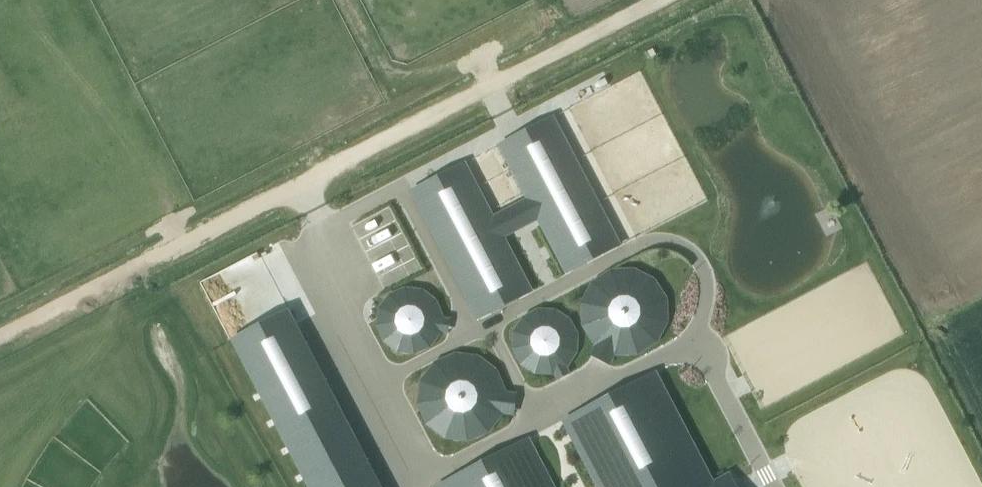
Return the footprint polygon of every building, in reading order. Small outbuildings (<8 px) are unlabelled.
[(618,248),(550,118),(501,144),(569,274),(618,248)] [(530,295),(462,165),(413,190),(481,320),(530,295)] [(287,310),(229,340),(306,486),(379,486),(287,310)] [(717,465),(698,475),(639,362),(552,407),(594,486),(728,486),(717,465)] [(425,473),(432,486),(542,486),(512,428),(425,473)] [(550,454),(537,460),(549,486),(565,486),(550,454)]
